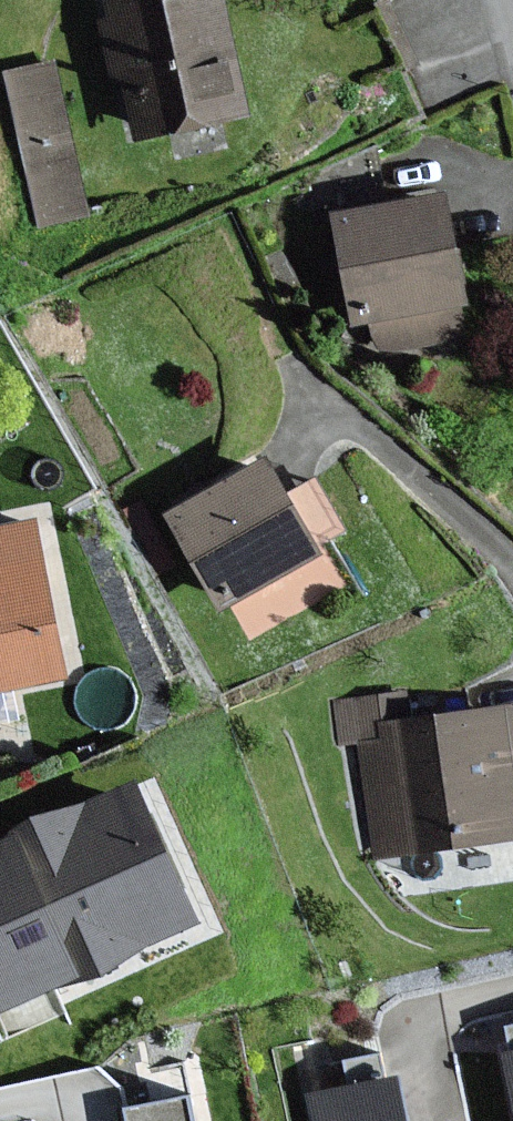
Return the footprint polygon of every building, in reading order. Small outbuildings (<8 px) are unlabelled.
[(100,19),(113,78),(126,75),(140,135),(247,112),(222,0),(109,0),(113,16),(100,19)] [(94,202),(53,50),(3,63),(44,216),(94,202)] [(451,191),(336,213),(357,324),(373,321),(379,351),(467,335),(462,307),(472,305),(451,191)] [(294,489),(274,452),(168,508),(222,607),(328,550),(322,540),(344,528),(316,477),(294,489)] [(69,676),(47,570),(43,549),(37,518),(0,525),(0,690),(69,676)] [(402,720),(399,691),(329,699),(335,744),(361,741),(375,853),(512,836),(512,706),(402,720)] [(138,781),(0,843),(0,1008),(201,917),(138,781)] [(503,1054),(512,1098),(512,1052),(503,1054)] [(401,1075),(311,1095),(317,1120),(411,1120),(401,1075)] [(192,1095),(129,1107),(132,1120),(197,1120),(192,1095)]
